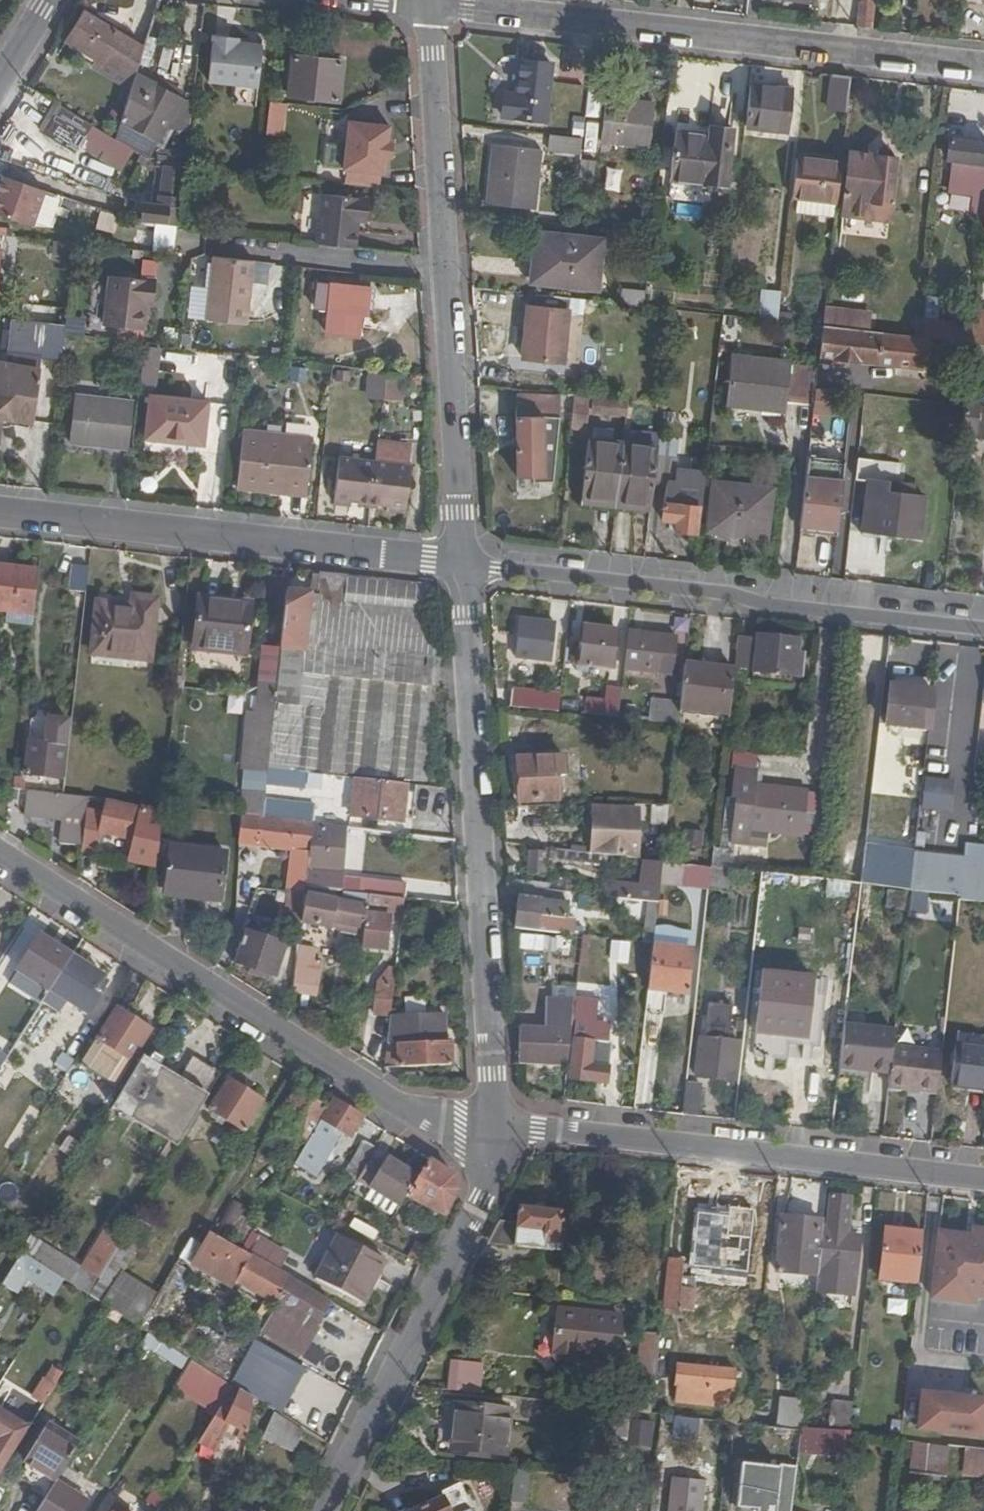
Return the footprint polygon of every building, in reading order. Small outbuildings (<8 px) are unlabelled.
[(858,27),(873,28),(874,28),(877,0),(861,0),(858,27)] [(137,66),(144,44),(87,7),(67,37),(133,79),(135,73),(137,66)] [(259,47),(237,45),(229,44),(230,36),(212,34),(207,78),(253,85),(259,47)] [(229,44),(237,45),(237,37),(230,36),(229,44)] [(292,120),(307,121),(309,100),(329,102),(334,62),(284,57),(279,97),(294,98),(292,120)] [(548,121),(554,64),(524,60),(520,95),(508,93),(506,116),(548,121)] [(178,91),(137,66),(135,73),(152,84),(150,87),(173,101),(178,91)] [(165,126),(178,104),(173,101),(150,87),(152,84),(135,73),(133,79),(114,136),(134,149),(148,158),(165,126)] [(850,114),(854,77),(836,75),(833,112),(850,114)] [(788,132),(793,91),(754,87),(748,129),(788,132)] [(648,149),(653,107),(604,100),(600,142),(648,149)] [(114,136),(61,102),(44,129),(76,149),(85,137),(125,163),(134,149),(114,136)] [(282,136),(285,103),(265,102),(263,135),(282,136)] [(188,139),(192,105),(178,104),(165,126),(188,139)] [(390,127),(348,123),(342,184),(383,189),(390,127)] [(733,186),(740,130),(715,127),(714,138),(680,135),(675,181),(733,186)] [(581,154),(583,138),(553,134),(552,151),(581,154)] [(950,141),(949,159),(953,159),(952,177),(974,179),(974,193),(983,193),(983,199),(983,143),(950,141)] [(537,206),(543,150),(496,144),(490,200),(537,206)] [(891,219),(899,158),(851,152),(844,213),(891,219)] [(805,196),(809,160),(798,159),(794,195),(805,196)] [(838,215),(844,164),(809,160),(805,196),(807,196),(817,198),(815,213),(838,215)] [(580,162),(575,201),(592,203),(596,164),(580,162)] [(141,222),(178,227),(184,170),(184,167),(165,166),(160,206),(143,205),(141,219),(141,222)] [(2,173),(0,178),(0,213),(30,225),(45,189),(2,173)] [(355,248),(358,221),(363,221),(366,199),(324,194),(318,244),(355,248)] [(805,211),(815,213),(817,198),(807,196),(805,211)] [(133,231),(134,247),(158,246),(157,230),(133,231)] [(594,291),(600,240),(544,233),(539,285),(594,291)] [(75,242),(53,240),(52,252),(73,254),(75,242)] [(247,322),(253,261),(214,258),(207,317),(247,322)] [(139,276),(154,278),(157,262),(142,259),(139,276)] [(154,302),(156,279),(111,274),(105,324),(129,327),(142,328),(145,302),(154,302)] [(364,314),(367,287),(319,281),(315,309),(329,310),(326,333),(354,337),(357,314),(364,314)] [(620,289),(619,302),(643,305),(644,291),(620,289)] [(764,316),(780,318),(783,291),(767,289),(764,316)] [(975,342),(977,325),(938,321),(941,302),(928,300),(924,337),(934,337),(975,342)] [(566,364),(570,309),(524,305),(519,360),(566,364)] [(825,326),(870,331),(872,312),(827,307),(825,326)] [(979,310),(977,325),(975,342),(983,343),(983,311),(979,310)] [(20,317),(12,316),(8,350),(38,354),(42,354),(42,356),(60,358),(61,350),(63,334),(65,323),(20,317)] [(65,323),(63,334),(76,335),(82,336),(83,325),(78,324),(78,318),(65,316),(65,323)] [(934,337),(924,337),(870,331),(825,326),(821,361),(845,363),(845,358),(931,368),(934,337)] [(128,341),(140,342),(142,328),(129,327),(128,341)] [(63,334),(61,350),(74,351),(76,335),(63,334)] [(594,364),(598,340),(583,338),(579,361),(594,364)] [(975,342),(973,357),(983,358),(983,343),(975,342)] [(155,386),(157,348),(140,347),(138,385),(155,386)] [(38,354),(8,350),(6,365),(36,369),(38,354)] [(786,400),(791,363),(734,356),(730,404),(785,411),(786,400)] [(820,366),(791,363),(786,400),(816,404),(820,367),(820,366)] [(36,369),(6,365),(0,365),(0,420),(0,417),(30,420),(36,369)] [(397,401),(400,374),(382,372),(380,399),(397,401)] [(590,408),(628,412),(629,394),(592,391),(590,408)] [(126,446),(131,399),(74,392),(68,440),(126,446)] [(967,402),(983,403),(983,395),(968,393),(967,402)] [(200,443),(204,400),(148,395),(143,436),(200,443)] [(574,415),(575,401),(519,396),(518,416),(561,414),(574,415)] [(574,415),(572,431),(585,432),(586,402),(575,401),(574,415)] [(967,404),(964,429),(976,430),(975,433),(978,434),(983,434),(983,403),(967,402),(967,404)] [(561,414),(518,416),(516,417),(519,475),(533,474),(538,474),(538,480),(552,479),(561,414)] [(306,492),(311,436),(242,428),(236,484),(306,492)] [(964,429),(961,454),(976,455),(978,434),(975,433),(976,430),(964,429)] [(586,492),(619,495),(654,500),(655,499),(659,453),(660,445),(625,441),(591,437),(586,491),(586,492)] [(727,444),(711,443),(710,454),(725,455),(727,444)] [(372,444),(371,462),(405,466),(407,447),(372,444)] [(659,453),(655,499),(666,500),(665,517),(677,518),(676,527),(696,530),(701,482),(677,480),(679,455),(659,453)] [(810,455),(802,524),(822,526),(824,516),(840,518),(847,459),(810,455)] [(405,466),(371,462),(335,459),(330,504),(348,507),(350,500),(359,501),(377,503),(388,504),(388,511),(405,512),(408,466),(405,466)] [(890,480),(870,477),(864,529),(923,536),(928,495),(889,491),(890,480)] [(772,532),(776,489),(719,483),(714,527),(772,532)] [(586,500),(618,504),(619,495),(586,492),(586,500)] [(619,495),(618,504),(654,508),(654,500),(619,495)] [(822,526),(839,528),(840,518),(824,516),(822,526)] [(87,593),(90,566),(73,565),(70,590),(87,593)] [(33,623),(38,571),(0,567),(0,610),(11,611),(11,621),(33,623)] [(347,597),(349,575),(322,572),(318,602),(345,606),(347,597)] [(395,603),(398,581),(349,575),(347,597),(395,603)] [(421,598),(440,599),(440,596),(430,585),(398,581),(395,603),(420,606),(421,598)] [(275,711),(295,713),(310,714),(312,696),(298,694),(309,596),(289,592),(282,650),(279,681),(275,711)] [(130,654),(137,598),(132,597),(131,608),(97,605),(91,648),(130,654)] [(156,600),(137,598),(130,654),(148,656),(156,600)] [(253,605),(201,599),(195,646),(247,652),(253,605)] [(431,614),(352,604),(348,629),(427,638),(431,614)] [(556,623),(521,620),(517,655),(552,659),(556,623)] [(578,662),(614,667),(619,631),(583,627),(580,649),(578,662)] [(442,645),(331,631),(329,647),(440,660),(442,645)] [(676,637),(629,631),(625,667),(672,672),(676,637)] [(756,639),(739,638),(736,664),(753,665),(752,672),(800,677),(803,651),(800,648),(800,638),(757,634),(756,639)] [(265,649),(261,680),(279,681),(282,650),(265,649)] [(735,671),(686,664),(681,703),(681,707),(730,714),(735,671)] [(360,680),(320,675),(310,767),(349,771),(360,680)] [(891,685),(934,688),(935,681),(892,676),(891,685)] [(521,693),(518,708),(559,713),(563,679),(554,678),(551,697),(521,693)] [(261,680),(259,697),(257,713),(251,713),(246,763),(269,765),(275,711),(279,681),(261,680)] [(406,685),(366,680),(357,772),(396,776),(406,685)] [(437,689),(410,685),(400,776),(427,779),(437,689)] [(930,727),(934,688),(891,685),(887,723),(898,724),(930,727)] [(606,687),(603,718),(619,720),(623,690),(606,687)] [(681,707),(681,703),(655,700),(652,724),(678,726),(681,707)] [(275,711),(269,765),(269,767),(289,770),(295,713),(275,711)] [(25,776),(61,779),(64,746),(67,721),(47,719),(45,744),(28,743),(25,776)] [(929,735),(930,727),(898,724),(897,730),(929,735)] [(565,757),(517,760),(519,802),(559,799),(558,777),(565,775),(565,757)] [(269,767),(267,783),(303,787),(305,771),(289,770),(269,767)] [(233,787),(265,791),(267,775),(235,771),(233,787)] [(921,776),(920,808),(948,810),(950,778),(921,776)] [(27,790),(29,790),(30,782),(26,778),(16,777),(16,779),(15,789),(27,790)] [(402,819),(407,782),(355,777),(351,814),(402,819)] [(13,789),(15,789),(16,779),(2,778),(1,787),(13,789)] [(810,792),(754,786),(752,799),(738,798),(735,825),(805,833),(810,792)] [(12,798),(26,799),(27,790),(15,789),(13,789),(12,798)] [(64,843),(87,846),(91,809),(92,798),(64,794),(31,791),(29,814),(65,818),(64,843)] [(263,818),(313,824),(316,797),(287,794),(285,802),(265,800),(265,801),(263,818)] [(245,799),(243,815),(263,818),(265,801),(245,799)] [(130,862),(159,870),(165,814),(112,801),(108,814),(104,814),(101,826),(104,827),(103,831),(106,832),(136,842),(130,862)] [(669,806),(656,805),(654,822),(667,823),(669,806)] [(590,854),(637,859),(641,821),(632,821),(633,810),(596,808),(590,854)] [(100,853),(106,832),(103,831),(104,827),(101,826),(104,814),(91,809),(87,846),(87,849),(100,853)] [(240,844),(293,851),(309,853),(312,827),(313,824),(263,818),(243,815),(240,844)] [(309,853),(307,867),(343,871),(349,831),(312,827),(309,853)] [(524,832),(523,847),(570,852),(571,838),(524,832)] [(686,843),(704,845),(705,834),(688,832),(686,843)] [(856,884),(983,898),(983,843),(963,841),(962,851),(861,840),(856,884)] [(714,868),(742,871),(744,851),(715,848),(714,868)] [(232,859),(177,849),(171,892),(197,897),(202,904),(225,908),(232,859)] [(285,922),(301,924),(301,922),(305,887),(307,867),(309,853),(293,851),(285,922)] [(543,854),(530,853),(528,872),(542,873),(543,854)] [(653,901),(658,902),(661,884),(663,863),(648,860),(644,886),(642,900),(653,901)] [(682,885),(684,864),(663,863),(661,884),(682,885)] [(370,895),(405,899),(407,884),(362,880),(360,894),(370,895)] [(630,898),(642,900),(644,886),(632,885),(630,898)] [(520,886),(515,929),(572,935),(574,919),(566,918),(567,903),(564,903),(566,891),(520,886)] [(402,916),(405,899),(370,895),(367,906),(309,895),(302,922),(330,928),(332,922),(362,928),(360,933),(361,945),(386,947),(389,915),(402,916)] [(647,943),(653,943),(653,941),(658,902),(653,901),(647,943)] [(332,922),(330,928),(360,933),(362,928),(332,922)] [(24,926),(3,958),(53,990),(73,957),(24,926)] [(288,946),(246,932),(235,964),(276,979),(288,946)] [(522,949),(550,951),(551,938),(523,935),(522,949)] [(572,953),(573,938),(559,937),(558,952),(572,953)] [(653,943),(647,997),(666,999),(667,992),(686,994),(691,946),(653,941),(653,943)] [(612,962),(626,963),(628,943),(614,942),(612,962)] [(73,957),(53,990),(93,1014),(102,999),(96,995),(107,979),(73,957)] [(297,958),(294,990),(318,992),(321,961),(297,958)] [(812,978),(762,973),(755,1031),(804,1037),(812,978)] [(373,1018),(390,1019),(393,989),(376,987),(373,1018)] [(520,1064),(568,1068),(576,1002),(551,1000),(548,1030),(524,1028),(520,1064)] [(705,1001),(704,1030),(730,1031),(730,1001),(705,1001)] [(148,1025),(113,1004),(80,1059),(115,1080),(148,1025)] [(390,1019),(384,1069),(448,1068),(448,1044),(445,1043),(444,1016),(390,1019)] [(599,1025),(577,1022),(570,1081),(608,1085),(610,1067),(613,1044),(597,1042),(599,1025)] [(841,1068),(890,1074),(893,1047),(895,1031),(846,1026),(841,1068)] [(960,1034),(954,1084),(983,1088),(983,1036),(960,1034)] [(717,1042),(700,1039),(696,1077),(734,1081),(737,1063),(716,1060),(717,1042)] [(922,1093),(939,1094),(943,1052),(893,1047),(890,1074),(889,1084),(922,1088),(922,1093)] [(163,1058),(146,1048),(114,1099),(180,1140),(217,1070),(192,1055),(174,1082),(155,1070),(163,1058)] [(228,1081),(210,1111),(250,1135),(268,1105),(228,1081)] [(888,1089),(922,1093),(922,1088),(889,1084),(888,1089)] [(685,1116),(699,1117),(702,1087),(689,1086),(685,1116)] [(277,1124),(306,1142),(326,1109),(297,1091),(277,1124)] [(341,1129),(353,1136),(363,1119),(336,1102),(298,1162),(313,1172),(341,1129)] [(417,1171),(386,1153),(367,1184),(398,1203),(404,1193),(417,1171)] [(417,1171),(404,1193),(442,1213),(455,1187),(451,1172),(427,1157),(417,1171)] [(827,1234),(822,1233),(820,1252),(819,1269),(818,1275),(816,1291),(852,1295),(855,1274),(859,1238),(847,1236),(851,1199),(830,1197),(827,1234)] [(224,1223),(239,1230),(247,1213),(232,1206),(224,1223)] [(514,1230),(496,1229),(487,1245),(544,1249),(545,1246),(557,1247),(561,1213),(517,1208),(514,1230)] [(149,1226),(135,1217),(126,1233),(98,1280),(89,1295),(101,1302),(121,1271),(130,1256),(139,1243),(149,1226)] [(778,1271),(818,1275),(819,1269),(820,1252),(818,1252),(822,1221),(783,1218),(778,1271)] [(98,1280),(126,1233),(109,1223),(80,1269),(98,1280)] [(939,1227),(931,1296),(972,1301),(973,1293),(983,1295),(983,1230),(972,1229),(972,1231),(939,1227)] [(918,1283),(923,1233),(885,1228),(880,1278),(918,1283)] [(276,1304),(290,1280),(240,1251),(209,1234),(203,1245),(192,1265),(228,1287),(233,1280),(276,1304)] [(373,1272),(377,1274),(384,1260),(336,1235),(314,1278),(358,1300),(373,1272)] [(20,1251),(62,1278),(89,1295),(98,1280),(80,1269),(30,1236),(20,1251)] [(203,1245),(192,1238),(180,1258),(192,1265),(203,1245)] [(141,1264),(150,1250),(139,1243),(130,1256),(141,1264)] [(700,1260),(669,1259),(663,1309),(694,1310),(700,1260)] [(101,1302),(106,1306),(139,1327),(156,1298),(158,1295),(121,1271),(101,1302)] [(362,1303),(377,1274),(373,1272),(358,1300),(362,1303)] [(316,1326),(329,1302),(290,1280),(276,1304),(266,1322),(282,1331),(277,1340),(303,1355),(320,1329),(316,1326)] [(167,1305),(156,1298),(139,1327),(148,1333),(157,1317),(159,1319),(167,1305)] [(622,1313),(556,1305),(550,1350),(616,1358),(622,1313)] [(140,1345),(183,1372),(190,1360),(182,1354),(148,1333),(140,1345)] [(651,1414),(660,1337),(643,1335),(635,1392),(638,1393),(636,1412),(651,1414)] [(182,1354),(190,1360),(229,1384),(236,1371),(189,1341),(182,1354)] [(301,1367),(253,1341),(236,1371),(229,1384),(232,1385),(252,1396),(277,1410),(301,1367)] [(172,1389),(214,1415),(232,1385),(229,1384),(190,1360),(183,1372),(172,1389)] [(29,1396),(41,1404),(62,1372),(49,1364),(29,1396)] [(479,1388),(480,1368),(448,1365),(446,1386),(479,1388)] [(732,1381),(693,1376),(692,1379),(680,1376),(676,1410),(726,1415),(727,1399),(730,1399),(732,1381)] [(240,1433),(252,1396),(232,1385),(214,1415),(197,1442),(214,1452),(227,1426),(240,1433)] [(922,1396),(918,1432),(983,1440),(983,1439),(983,1404),(922,1396)] [(776,1428),(801,1431),(801,1427),(804,1402),(779,1399),(776,1428)] [(848,1431),(852,1403),(831,1400),(828,1429),(846,1430),(848,1431)] [(456,1407),(452,1453),(505,1458),(510,1412),(456,1407)] [(632,1412),(592,1407),(588,1438),(628,1440),(632,1412)] [(29,1429),(0,1411),(0,1475),(29,1429)] [(291,1450),(301,1429),(275,1413),(264,1436),(291,1450)] [(700,1432),(701,1420),(675,1417),(674,1429),(700,1432)] [(640,1419),(638,1443),(651,1444),(653,1421),(640,1419)] [(53,1485),(54,1483),(77,1446),(45,1426),(21,1464),(23,1465),(53,1485)] [(828,1429),(801,1427),(801,1431),(799,1451),(844,1455),(846,1430),(828,1429)] [(925,1476),(946,1479),(950,1448),(929,1446),(925,1476)] [(967,1450),(964,1476),(983,1478),(983,1452),(967,1450)] [(743,1463),(737,1510),(791,1510),(796,1469),(743,1463)] [(23,1465),(14,1478),(45,1497),(53,1485),(23,1465)] [(516,1469),(512,1502),(527,1504),(531,1470),(516,1469)] [(453,1510),(455,1510),(470,1504),(459,1480),(442,1488),(443,1491),(453,1510)] [(36,1510),(80,1510),(85,1503),(54,1483),(53,1485),(45,1497),(36,1510)] [(403,1510),(453,1510),(443,1491),(403,1510)] [(116,1500),(110,1509),(112,1510),(128,1510),(130,1508),(116,1500)]
